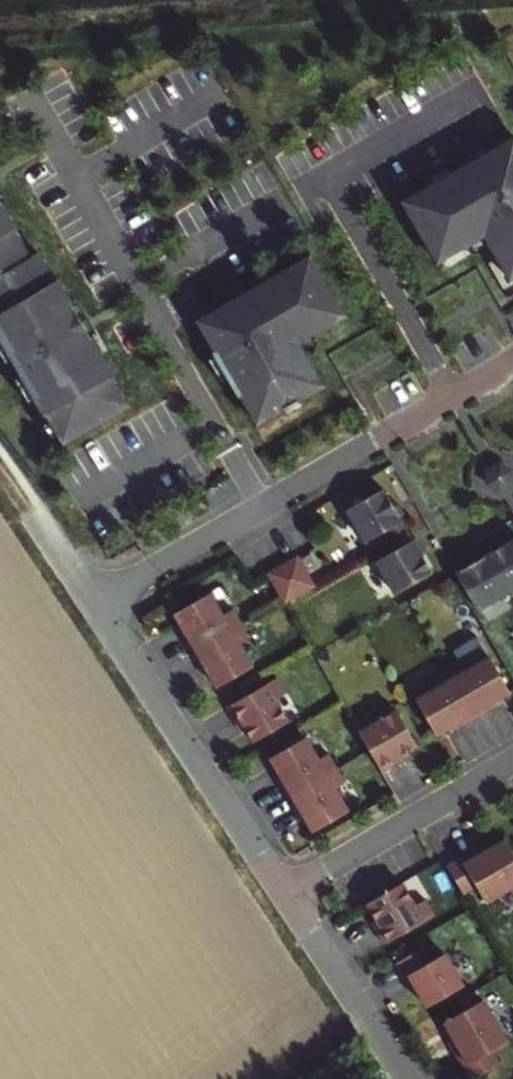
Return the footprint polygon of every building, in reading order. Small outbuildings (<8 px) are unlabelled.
[(401,206),(433,260),(463,242),(466,247),(482,238),(491,253),(496,250),(512,278),(512,277),(512,141),(512,140),(401,206)] [(41,413),(44,411),(60,440),(124,403),(108,375),(110,373),(54,278),(51,279),(35,251),(26,256),(9,228),(12,226),(0,206),(0,343),(41,413)] [(308,261),(196,326),(214,356),(212,357),(238,402),(240,401),(256,428),(317,393),(301,365),(305,362),(296,347),(313,338),(310,332),(340,315),(308,261)] [(493,463),(487,476),(495,487),(509,486),(512,477),(512,471),(507,462),(493,463)] [(386,528),(400,520),(382,488),(345,509),(364,541),(386,528)] [(391,538),(406,529),(400,520),(386,528),(391,538)] [(396,547),(411,539),(406,529),(391,538),(396,547)] [(454,573),(476,609),(512,587),(512,538),(454,573)] [(393,592),(430,571),(411,539),(396,547),(375,560),(393,592)] [(295,555),(281,564),(298,592),(312,584),(312,583),(295,555)] [(281,598),(282,601),(298,592),(281,564),(265,573),(281,598)] [(180,637),(188,651),(239,622),(230,608),(220,614),(207,591),(171,612),(185,635),(180,637)] [(239,622),(188,651),(196,665),(201,663),(214,686),(250,666),(237,643),(247,637),(239,622)] [(460,658),(446,666),(475,716),(489,708),(487,703),(510,690),(489,655),(467,668),(460,658)] [(415,698),(436,733),(459,720),(462,724),(475,716),(446,666),(432,675),(438,685),(415,698)] [(275,676),(225,705),(233,720),(238,717),(251,740),(287,720),(274,698),(284,692),(275,676)] [(367,713),(353,721),(369,748),(383,771),(396,763),(394,759),(417,745),(396,710),(373,723),(367,713)] [(278,781),(286,795),(337,766),(328,752),(318,758),(305,735),(269,756),(282,779),(278,781)] [(337,766),(286,795),(294,809),(298,807),(311,830),(347,809),(334,787),(345,781),(337,766)] [(448,863),(465,893),(479,885),(487,900),(512,884),(512,848),(506,836),(479,853),(475,847),(448,863)] [(403,881),(368,901),(381,924),(376,926),(385,941),(435,912),(427,897),(416,903),(403,881)] [(425,944),(396,961),(405,975),(409,973),(427,1004),(464,983),(445,951),(433,958),(425,944)] [(485,997),(446,1019),(462,1047),(456,1050),(472,1078),(502,1061),(494,1047),(509,1039),(485,997)]
